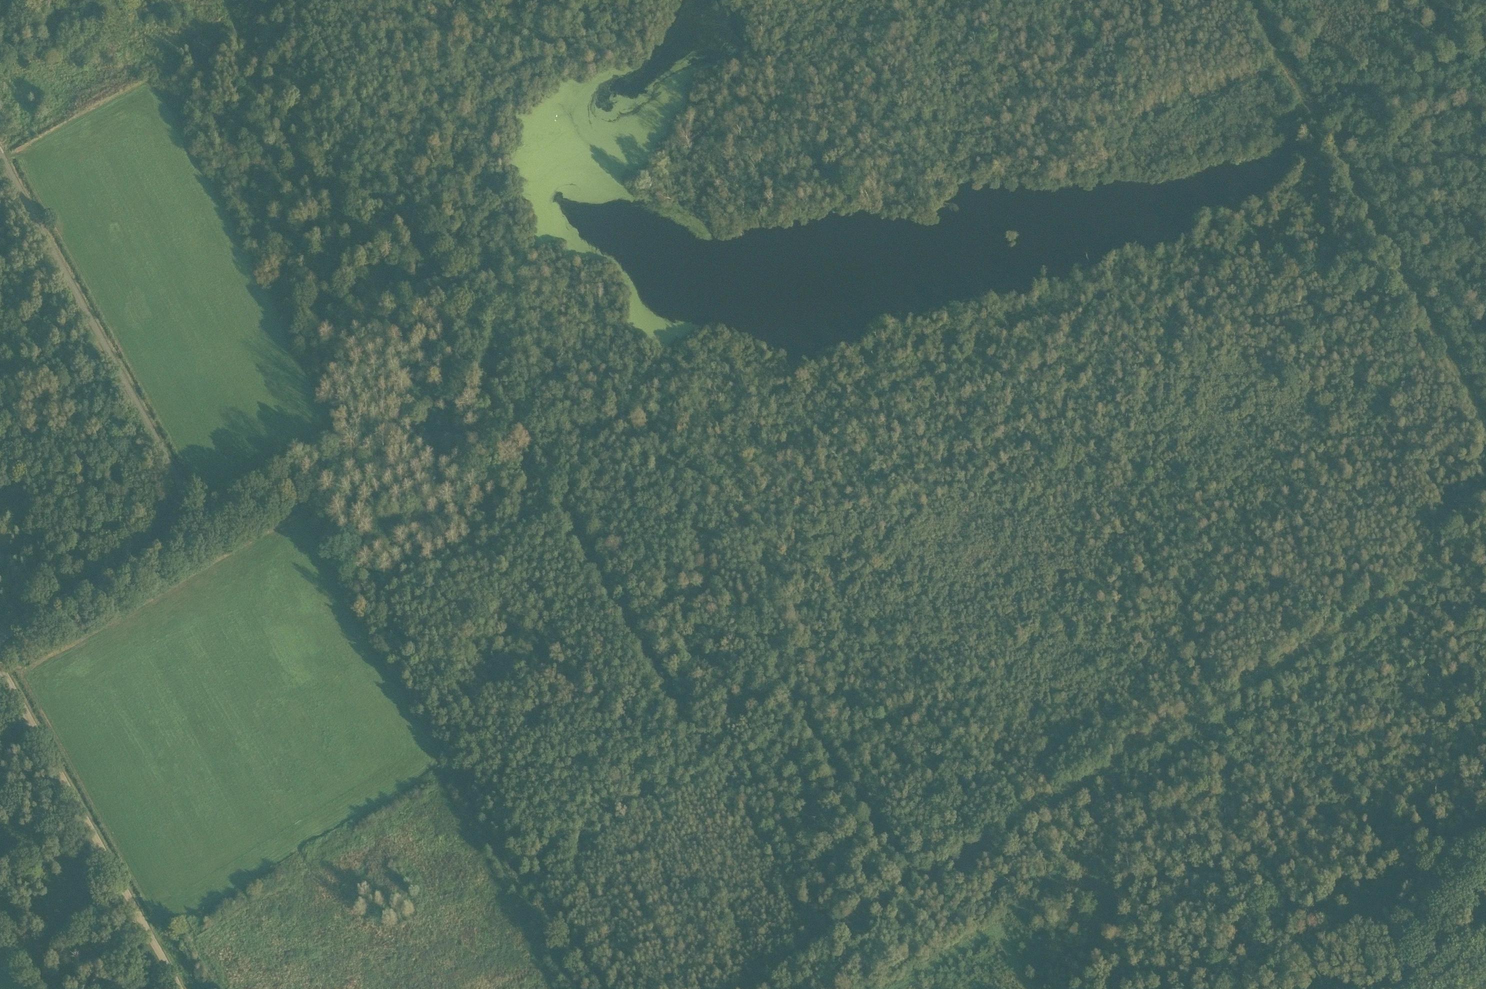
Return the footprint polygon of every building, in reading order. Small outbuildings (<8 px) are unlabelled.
[(44,574),(37,577),(40,582),(46,578),(44,574)]
